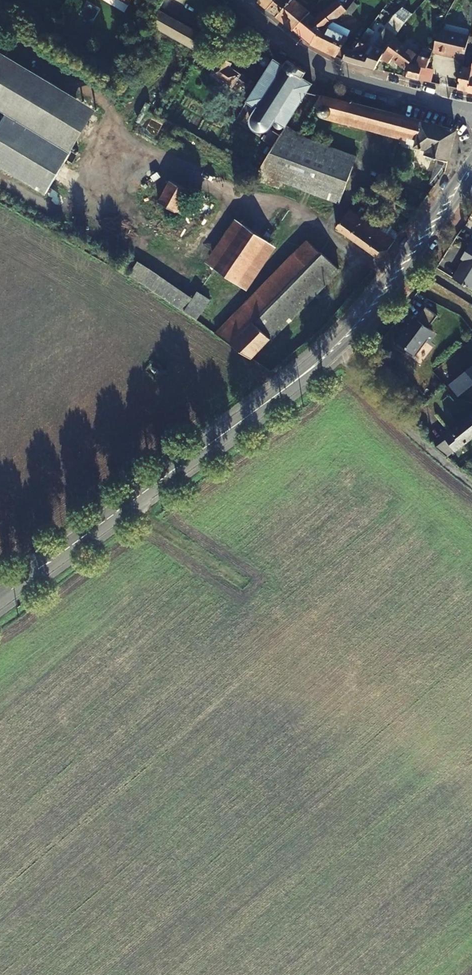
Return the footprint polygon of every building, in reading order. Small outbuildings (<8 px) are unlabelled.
[(151,25),(152,25),(196,51),(203,37),(191,30),(175,21),(186,0),(164,0),(154,19),(151,25)] [(267,9),(275,0),(259,0),(257,1),(267,9)] [(267,9),(276,16),(291,0),(275,0),(267,9)] [(305,0),(291,0),(276,16),(285,24),(305,0)] [(314,8),(310,4),(313,0),(306,0),(305,0),(285,24),(293,30),(309,13),(314,8)] [(293,30),(312,45),(317,34),(327,26),(345,12),(337,0),(315,18),(309,13),(293,30)] [(343,58),(349,49),(350,47),(344,44),(348,37),(327,26),(317,34),(312,45),(343,60),(343,58)] [(354,51),(349,49),(343,58),(343,60),(363,66),(364,65),(369,57),(364,55),(370,46),(366,44),(372,33),(368,29),(360,42),(359,41),(354,51)] [(469,36),(441,29),(432,50),(464,57),(467,44),(468,37),(469,36)] [(385,51),(382,56),(389,62),(393,58),(408,70),(410,63),(418,53),(396,36),(387,47),(385,51)] [(376,46),(369,57),(364,65),(363,66),(374,69),(375,68),(382,56),(385,51),(376,46)] [(431,50),(429,49),(427,53),(421,53),(415,64),(410,63),(408,70),(406,75),(406,77),(418,79),(419,78),(421,67),(426,68),(432,55),(430,55),(432,50),(431,50)] [(32,69),(0,50),(0,73),(22,86),(32,69)] [(206,56),(198,52),(192,64),(199,68),(206,56)] [(293,64),(287,60),(284,66),(273,59),(272,63),(270,61),(269,58),(267,56),(263,57),(260,60),(261,64),(264,66),(268,65),(269,66),(257,85),(230,67),(233,62),(223,56),(212,74),(248,99),(237,118),(247,124),(251,117),(252,117),(251,119),(250,122),(250,125),(252,128),(253,130),(255,132),(258,134),(261,134),(263,134),(265,133),(267,132),(269,130),(271,127),(281,134),(283,131),(284,129),(275,122),(275,121),(285,127),(286,125),(307,92),(312,85),(312,84),(302,77),(305,72),(293,64)] [(457,87),(457,88),(467,90),(468,89),(471,68),(462,66),(457,87)] [(432,70),(426,68),(421,67),(419,78),(418,79),(430,82),(432,70)] [(32,69),(22,86),(0,73),(0,109),(77,155),(102,112),(32,69)] [(334,114),(332,117),(407,136),(406,141),(405,144),(412,146),(413,148),(424,151),(423,155),(425,155),(426,160),(430,160),(433,158),(437,159),(429,184),(434,186),(444,172),(454,131),(320,95),(314,106),(316,108),(317,105),(320,103),(323,102),(325,102),(328,103),(330,104),(332,106),(333,107),(334,109),(334,111),(334,114)] [(330,118),(331,116),(332,116),(332,110),(330,105),(325,104),(320,105),(317,109),(317,115),(320,119),(326,120),(328,119),(330,118)] [(328,119),(326,120),(406,141),(407,136),(332,117),(331,116),(330,118),(328,119)] [(274,146),(280,136),(270,130),(264,140),(274,146)] [(339,204),(356,157),(283,131),(281,134),(280,136),(274,146),(259,171),(256,179),(278,187),(281,182),(339,204)] [(171,180),(158,203),(174,212),(187,190),(171,180)] [(336,228),(349,237),(350,236),(362,219),(356,214),(349,209),(336,228)] [(362,219),(366,214),(359,209),(356,214),(362,219)] [(213,269),(242,224),(234,219),(205,263),(213,269)] [(350,236),(349,237),(365,249),(365,248),(378,230),(362,219),(350,236)] [(365,248),(365,249),(378,259),(379,260),(394,240),(386,234),(391,227),(384,222),(378,230),(365,248)] [(239,285),(268,241),(242,224),(213,269),(239,285)] [(307,241),(215,334),(245,355),(250,359),(338,270),(320,253),(319,253),(307,241)] [(268,241),(239,285),(247,291),(276,246),(268,241)] [(452,278),(471,290),(471,245),(469,243),(463,252),(467,254),(463,260),(452,278)] [(159,276),(149,290),(183,312),(192,298),(159,276)] [(197,292),(192,298),(183,312),(196,321),(210,301),(197,292)] [(423,301),(394,341),(414,355),(443,316),(423,301)] [(449,384),(458,395),(471,384),(471,365),(449,384)] [(435,447),(446,456),(455,450),(456,450),(471,437),(471,414),(452,430),(453,431),(435,447)]
